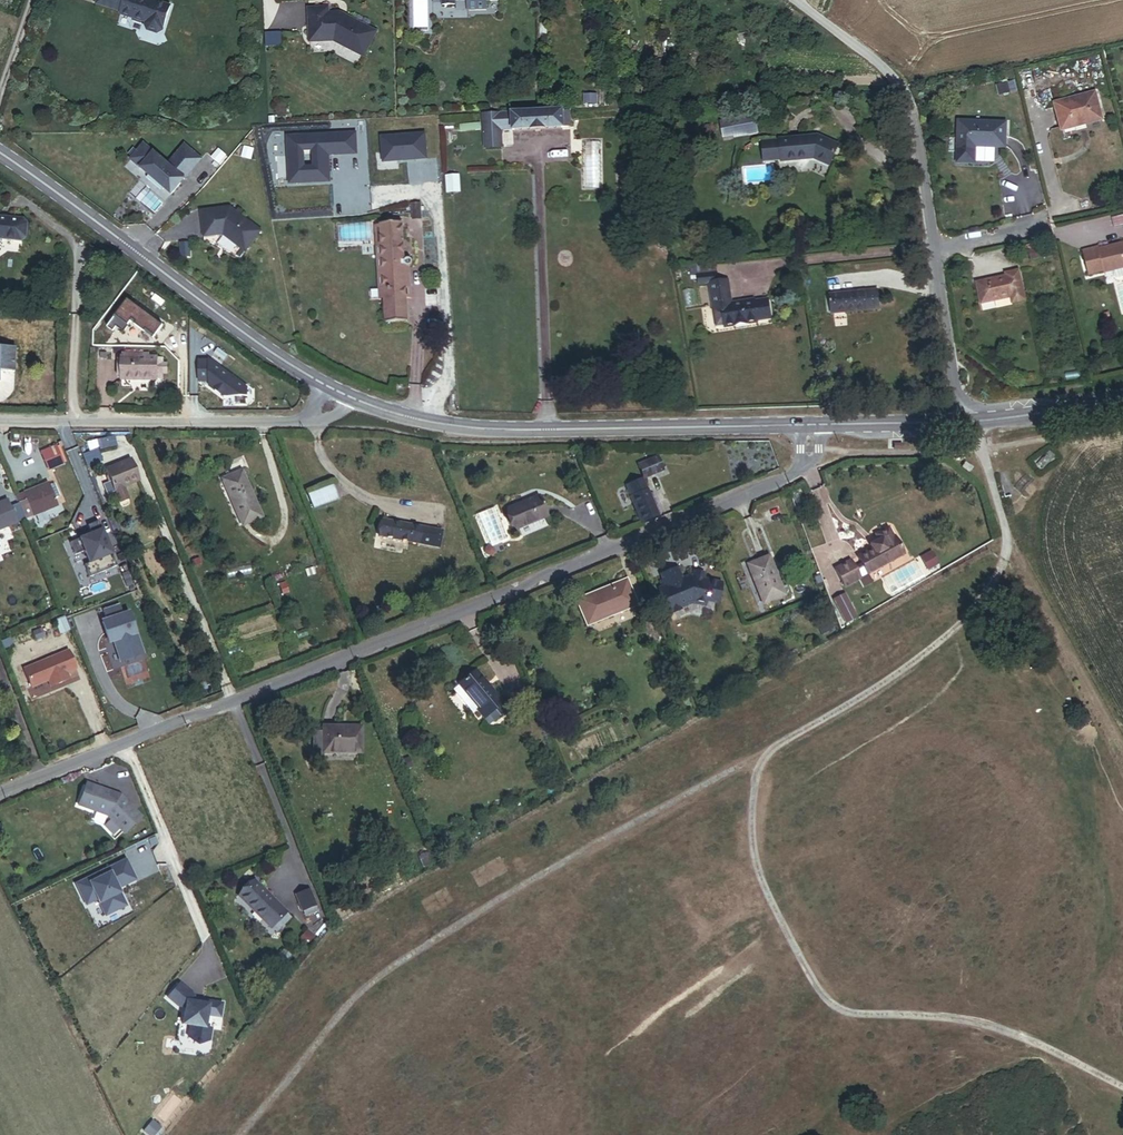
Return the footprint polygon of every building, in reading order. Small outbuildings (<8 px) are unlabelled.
[(171,7),(147,0),(146,3),(139,1),(140,0),(99,0),(97,7),(122,14),(121,17),(147,24),(146,27),(149,32),(159,35),(164,32),(171,7)] [(469,9),(487,8),(487,0),(469,0),(469,9)] [(364,59),(377,31),(347,16),(346,18),(339,14),(340,13),(329,13),(329,8),(309,9),(310,39),(313,41),(327,40),(364,59)] [(1090,48),(1084,49),(1088,65),(1094,64),(1090,48)] [(1087,86),(1046,96),(1053,123),(1094,113),(1087,86)] [(585,97),(585,106),(596,105),(595,96),(585,97)] [(578,123),(578,121),(578,108),(529,110),(530,125),(578,123)] [(578,121),(587,120),(586,108),(578,108),(578,121)] [(528,125),(530,125),(529,110),(517,111),(518,126),(528,125)] [(502,143),(519,143),(519,140),(518,126),(517,111),(501,112),(502,143)] [(762,130),(759,111),(736,115),(736,117),(726,119),(729,134),(740,132),(740,134),(762,130)] [(997,116),(950,114),(949,145),(967,145),(967,139),(996,141),(997,116)] [(528,125),(518,126),(519,140),(529,139),(528,125)] [(881,147),(891,145),(888,128),(878,130),(881,147)] [(173,191),(204,157),(187,142),(170,161),(146,140),(133,155),(173,191)] [(771,160),(789,160),(789,146),(771,147),(771,160)] [(823,159),(834,163),(839,151),(824,146),(789,146),(789,160),(823,159)] [(453,190),(464,189),(463,172),(452,173),(453,190)] [(418,208),(427,208),(426,194),(417,194),(418,208)] [(267,227),(236,203),(235,204),(232,202),(203,208),(208,234),(229,231),(251,248),(267,227)] [(414,248),(407,249),(405,213),(384,214),(387,284),(388,311),(410,310),(409,287),(407,255),(413,255),(414,255),(414,248)] [(381,284),(387,284),(384,214),(378,214),(381,284)] [(0,223),(0,252),(0,251),(1,246),(25,248),(30,244),(31,230),(27,225),(0,223)] [(1089,240),(1075,244),(1081,267),(1094,264),(1095,268),(1103,265),(1104,270),(1108,272),(1118,269),(1120,266),(1119,261),(1122,260),(1122,233),(1090,242),(1089,240)] [(1030,241),(1020,243),(1022,252),(1032,250),(1030,241)] [(998,269),(968,276),(973,297),(1002,290),(1004,296),(1016,293),(1010,264),(997,267),(998,269)] [(695,273),(714,270),(713,265),(694,268),(695,273)] [(707,282),(716,280),(714,270),(695,273),(696,283),(707,282)] [(755,316),(769,314),(767,301),(754,303),(753,299),(731,302),(727,279),(716,280),(707,282),(715,328),(756,321),(755,316)] [(825,316),(872,310),(869,292),(822,297),(825,316)] [(118,326),(123,330),(131,319),(132,317),(136,319),(134,321),(147,330),(148,328),(157,335),(166,322),(130,297),(109,327),(114,331),(118,326)] [(13,380),(13,369),(27,370),(29,349),(15,348),(14,358),(0,357),(0,379),(13,380)] [(167,362),(163,362),(163,358),(149,357),(121,356),(120,378),(154,379),(154,377),(162,377),(163,373),(167,373),(167,362)] [(228,398),(254,398),(254,386),(217,360),(205,360),(205,383),(213,383),(213,388),(228,398)] [(112,438),(86,444),(88,455),(115,449),(112,438)] [(56,449),(41,455),(49,474),(64,468),(56,449)] [(650,449),(641,453),(647,466),(656,462),(650,449)] [(647,466),(641,453),(631,458),(637,471),(647,466)] [(106,470),(116,494),(119,503),(127,499),(123,490),(140,483),(131,460),(106,470)] [(963,467),(969,471),(972,468),(966,463),(963,467)] [(633,515),(650,508),(634,472),(617,479),(633,515)] [(235,526),(253,519),(234,473),(217,479),(235,526)] [(303,494),(308,507),(332,497),(327,484),(303,494)] [(27,527),(58,513),(49,491),(25,502),(28,509),(20,512),(27,527)] [(521,530),(551,519),(543,497),(513,508),(521,530)] [(20,512),(28,509),(25,502),(17,505),(20,512)] [(27,527),(20,512),(13,515),(10,508),(0,513),(0,539),(27,527)] [(857,562),(854,556),(861,552),(865,559),(903,538),(893,519),(890,521),(884,511),(871,518),(877,529),(874,531),(867,534),(855,541),(858,547),(851,550),(848,544),(832,553),(842,571),(857,562)] [(378,530),(428,537),(431,519),(380,513),(378,530)] [(113,570),(94,524),(85,528),(89,538),(90,539),(79,544),(78,542),(68,546),(73,558),(82,554),(87,566),(82,568),(87,580),(113,570)] [(867,534),(874,531),(871,526),(865,529),(867,534)] [(763,585),(785,576),(768,536),(746,545),(763,585)] [(720,594),(726,569),(706,565),(696,562),(691,561),(684,564),(679,553),(663,560),(666,565),(661,567),(664,573),(661,575),(671,599),(690,591),(708,595),(709,592),(720,594)] [(706,565),(707,559),(697,557),(696,562),(706,565)] [(591,612),(639,590),(629,566),(580,588),(591,612)] [(765,590),(787,581),(785,576),(763,585),(765,590)] [(841,578),(831,583),(841,602),(851,597),(841,578)] [(843,606),(853,601),(851,597),(841,602),(843,606)] [(651,624),(664,619),(656,602),(644,607),(651,624)] [(142,658),(125,617),(121,619),(118,613),(104,619),(107,624),(101,627),(109,648),(118,645),(125,665),(142,658)] [(84,632),(71,638),(76,648),(89,643),(84,632)] [(40,655),(49,652),(46,644),(37,648),(40,655)] [(11,661),(21,657),(18,649),(8,653),(11,661)] [(72,664),(31,681),(39,700),(55,693),(58,700),(75,693),(72,687),(80,683),(72,664)] [(514,706),(508,699),(512,696),(504,686),(500,689),(481,667),(465,680),(485,703),(482,705),(496,722),(514,706)] [(482,705),(485,703),(465,680),(458,687),(477,709),(482,705)] [(514,706),(518,703),(512,696),(508,699),(514,706)] [(317,752),(354,753),(355,729),(318,727),(318,732),(308,731),(307,757),(317,758),(317,752)] [(139,820),(121,801),(118,804),(112,797),(83,786),(75,807),(108,819),(123,835),(139,820)] [(430,851),(421,855),(425,864),(434,860),(430,851)] [(118,890),(116,885),(119,884),(121,888),(135,882),(126,862),(78,885),(83,896),(94,891),(98,900),(106,917),(126,907),(118,890)] [(253,885),(238,900),(270,931),(285,916),(253,885)] [(98,900),(94,891),(83,896),(87,905),(98,900)] [(312,901),(309,893),(296,899),(299,907),(312,901)] [(315,909),(312,901),(299,907),(302,915),(302,914),(315,909)] [(317,914),(315,909),(302,914),(305,919),(317,914)] [(289,920),(285,916),(270,931),(274,935),(289,920)] [(305,933),(299,943),(304,946),(310,937),(305,933)] [(204,1028),(206,1016),(219,1018),(222,1004),(202,1000),(201,1004),(196,1003),(191,999),(194,996),(179,984),(167,998),(178,1007),(184,1008),(182,1025),(190,1026),(188,1037),(197,1045),(208,1041),(210,1029),(204,1028)]
